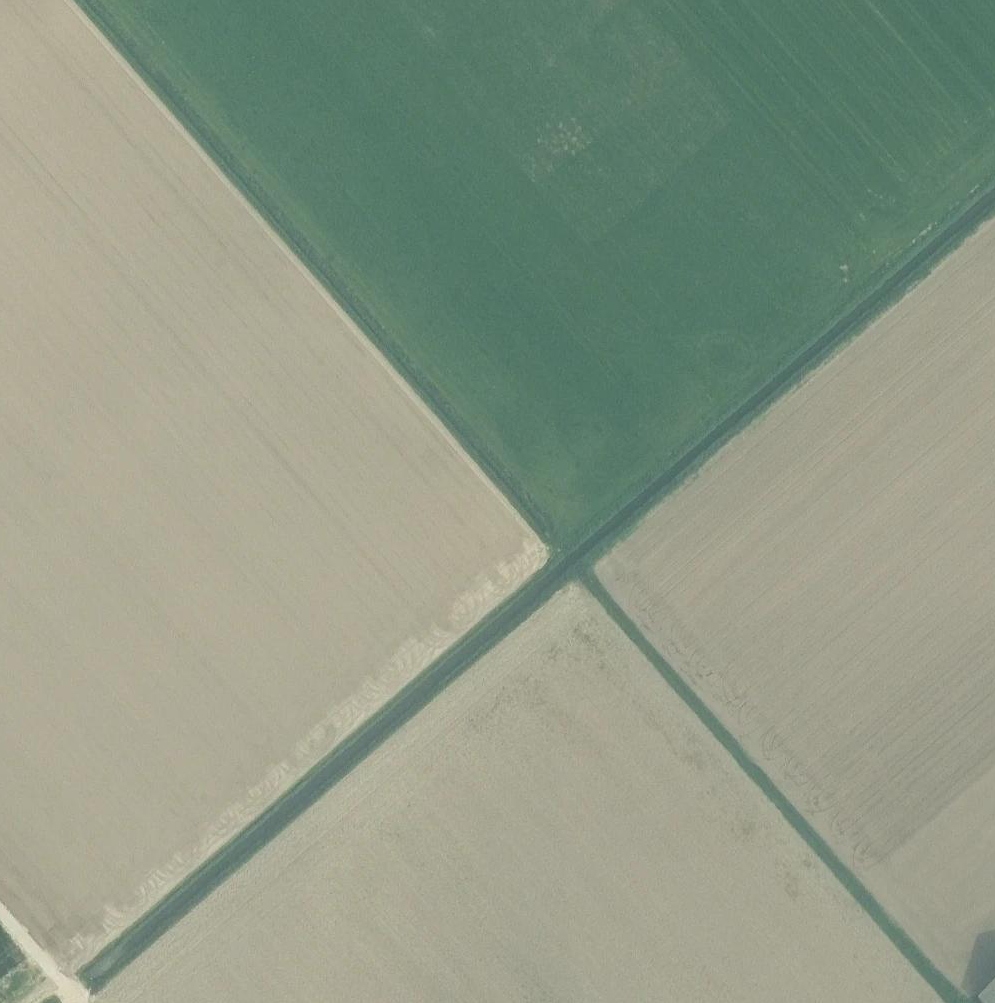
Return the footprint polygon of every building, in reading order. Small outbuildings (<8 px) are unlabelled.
[(978,999),(982,1002),(994,1002),(994,985),(978,999)]
